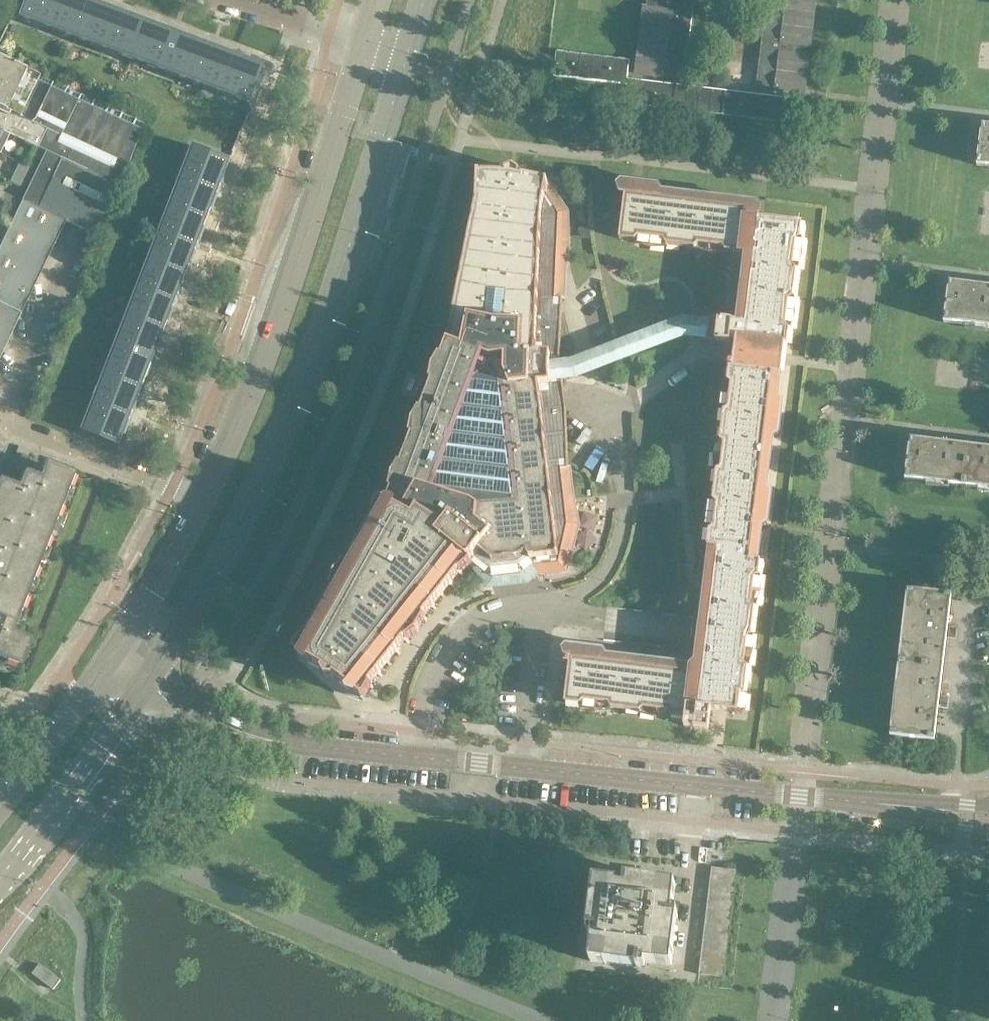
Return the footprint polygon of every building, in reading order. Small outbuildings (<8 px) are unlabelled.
[(18,15),(46,26),(56,0),(23,0),(18,15)] [(46,26),(75,36),(88,2),(82,0),(56,0),(46,26)] [(646,6),(643,6),(635,73),(664,76),(664,74),(674,75),(684,76),(694,0),(647,0),(646,6)] [(756,85),(765,86),(774,87),(774,90),(805,94),(809,55),(804,54),(805,45),(810,46),(816,0),(766,0),(756,85)] [(88,2),(75,36),(103,47),(116,13),(88,2)] [(116,13),(103,47),(132,58),(145,24),(116,13)] [(145,24),(132,58),(160,69),(173,35),(145,24)] [(173,35),(160,69),(189,80),(202,45),(173,35)] [(202,45),(189,80),(217,90),(230,56),(202,45)] [(764,95),(765,86),(756,85),(755,94),(683,85),(684,76),(674,75),(673,84),(627,78),(629,60),(556,51),(553,75),(626,85),(624,103),(795,124),(798,99),(764,95)] [(3,130),(2,131),(38,147),(45,151),(119,185),(143,122),(81,93),(80,94),(40,75),(39,75),(0,56),(0,129),(3,130)] [(230,56),(217,90),(246,101),(259,67),(230,56)] [(982,125),(977,164),(988,166),(988,126),(982,125)] [(194,146),(183,174),(218,188),(229,160),(194,146)] [(41,159),(45,151),(38,147),(34,155),(41,159)] [(41,159),(16,211),(60,231),(65,220),(99,236),(119,185),(45,151),(41,159)] [(28,167),(19,162),(10,181),(20,186),(28,167)] [(295,654),(305,660),(325,671),(323,673),(327,680),(335,681),(336,679),(355,693),(363,700),(365,698),(363,697),(370,687),(372,689),(374,687),(372,685),(379,676),(381,677),(383,675),(381,674),(388,665),(390,666),(392,664),(390,663),(397,654),(399,655),(400,653),(399,652),(406,642),(408,644),(409,642),(408,640),(415,631),(417,632),(419,630),(417,629),(424,620),(426,621),(427,619),(426,618),(433,609),(435,610),(436,608),(435,607),(442,597),(444,598),(445,597),(444,595),(451,586),(453,587),(454,585),(453,584),(460,575),(462,576),(463,574),(462,573),(469,564),(485,588),(528,584),(539,575),(567,572),(580,524),(571,466),(568,466),(565,409),(559,353),(562,298),(565,299),(566,270),(570,245),(569,211),(549,180),(547,182),(519,176),(520,173),(513,168),(506,171),(505,174),(477,173),(476,203),(447,344),(387,506),(386,507),(385,506),(386,504),(382,502),(380,504),(382,505),(377,515),(375,514),(373,516),(375,518),(369,528),(368,527),(366,529),(368,530),(362,540),(361,539),(359,541),(361,543),(355,553),(353,552),(352,554),(354,555),(348,566),(346,564),(345,567),(347,568),(341,578),(339,577),(338,579),(340,580),(334,591),(332,589),(331,592),(333,593),(327,603),(325,602),(324,604),(326,605),(320,616),(318,615),(317,617),(319,618),(313,628),(311,627),(310,629),(312,630),(306,641),(304,640),(302,642),(305,643),(299,653),(297,652),(295,654)] [(183,174),(172,203),(207,216),(218,188),(183,174)] [(621,182),(618,185),(618,186),(621,194),(625,195),(619,239),(634,241),(634,243),(649,247),(665,247),(666,245),(694,248),(694,250),(709,254),(725,254),(725,252),(741,254),(741,253),(746,253),(738,322),(709,318),(696,319),(694,335),(706,339),(706,340),(735,343),(733,363),(728,362),(727,366),(729,366),(727,381),(725,381),(720,396),(721,412),(723,412),(719,440),(718,440),(713,456),(714,472),(716,472),(712,500),(710,500),(706,515),(706,531),(709,531),(707,547),(710,547),(696,662),(691,666),(606,655),(603,650),(566,645),(563,649),(565,656),(565,657),(564,662),(569,663),(564,702),(580,704),(579,706),(595,711),(611,710),(611,708),(639,711),(639,714),(654,718),(670,717),(671,715),(684,717),(683,726),(708,729),(710,708),(738,712),(742,715),(747,712),(746,695),(744,695),(747,667),(750,667),(754,652),(753,636),(751,636),(755,608),(757,608),(757,606),(761,592),(761,576),(758,576),(760,561),(757,560),(761,526),(767,523),(771,492),(766,488),(772,437),(778,434),(782,403),(777,399),(784,344),(787,345),(789,330),(791,330),(795,315),(795,299),(793,298),(796,270),(798,270),(803,255),(802,239),(800,239),(802,223),(758,218),(759,209),(756,203),(661,192),(657,186),(621,182)] [(4,192),(0,199),(10,205),(13,197),(4,192)] [(172,203),(161,231),(196,245),(207,216),(172,203)] [(0,245),(0,303),(21,313),(60,231),(16,211),(0,245)] [(161,231),(150,259),(185,273),(196,245),(161,231)] [(150,259),(139,288),(174,301),(185,273),(150,259)] [(949,282),(944,321),(962,324),(962,328),(986,331),(986,326),(988,327),(988,287),(984,286),(985,283),(968,281),(968,284),(949,282)] [(139,288),(128,316),(163,330),(174,301),(139,288)] [(21,313),(0,303),(0,356),(21,313)] [(128,316),(117,344),(152,358),(163,330),(128,316)] [(117,344),(106,373),(141,387),(152,358),(117,344)] [(106,373),(95,401),(130,415),(141,387),(106,373)] [(130,415),(95,401),(84,430),(119,443),(130,415)] [(910,439),(905,478),(923,480),(923,484),(947,487),(947,483),(965,485),(971,446),(945,443),(946,439),(929,437),(929,441),(910,439)] [(965,485),(978,487),(978,491),(988,492),(988,448),(971,446),(965,485)] [(18,669),(28,642),(9,633),(71,475),(43,464),(37,479),(22,473),(16,488),(0,482),(0,662),(18,669)] [(907,589),(903,625),(899,662),(942,667),(945,638),(955,639),(956,628),(947,627),(951,594),(907,589)] [(899,662),(894,698),(890,734),(933,739),(937,707),(947,708),(948,697),(938,696),(942,667),(899,662)] [(620,883),(595,880),(588,935),(593,935),(590,961),(645,967),(646,962),(671,965),(678,915),(678,910),(673,910),(675,884),(660,882),(661,876),(657,875),(657,871),(628,867),(627,872),(621,871),(620,883)] [(712,867),(710,879),(734,882),(735,870),(712,867)] [(710,879),(709,891),(732,894),(734,882),(710,879)] [(709,891),(707,903),(731,906),(732,894),(709,891)] [(707,903),(706,915),(730,918),(731,906),(707,903)] [(706,915),(704,927),(728,930),(730,918),(706,915)] [(704,927),(703,939),(727,942),(728,930),(704,927)] [(703,939),(701,950),(725,953),(727,942),(703,939)] [(701,950),(700,962),(724,965),(725,953),(701,950)] [(700,962),(699,974),(722,977),(724,965),(700,962)] [(40,963),(32,973),(54,989),(61,980),(40,963)]
